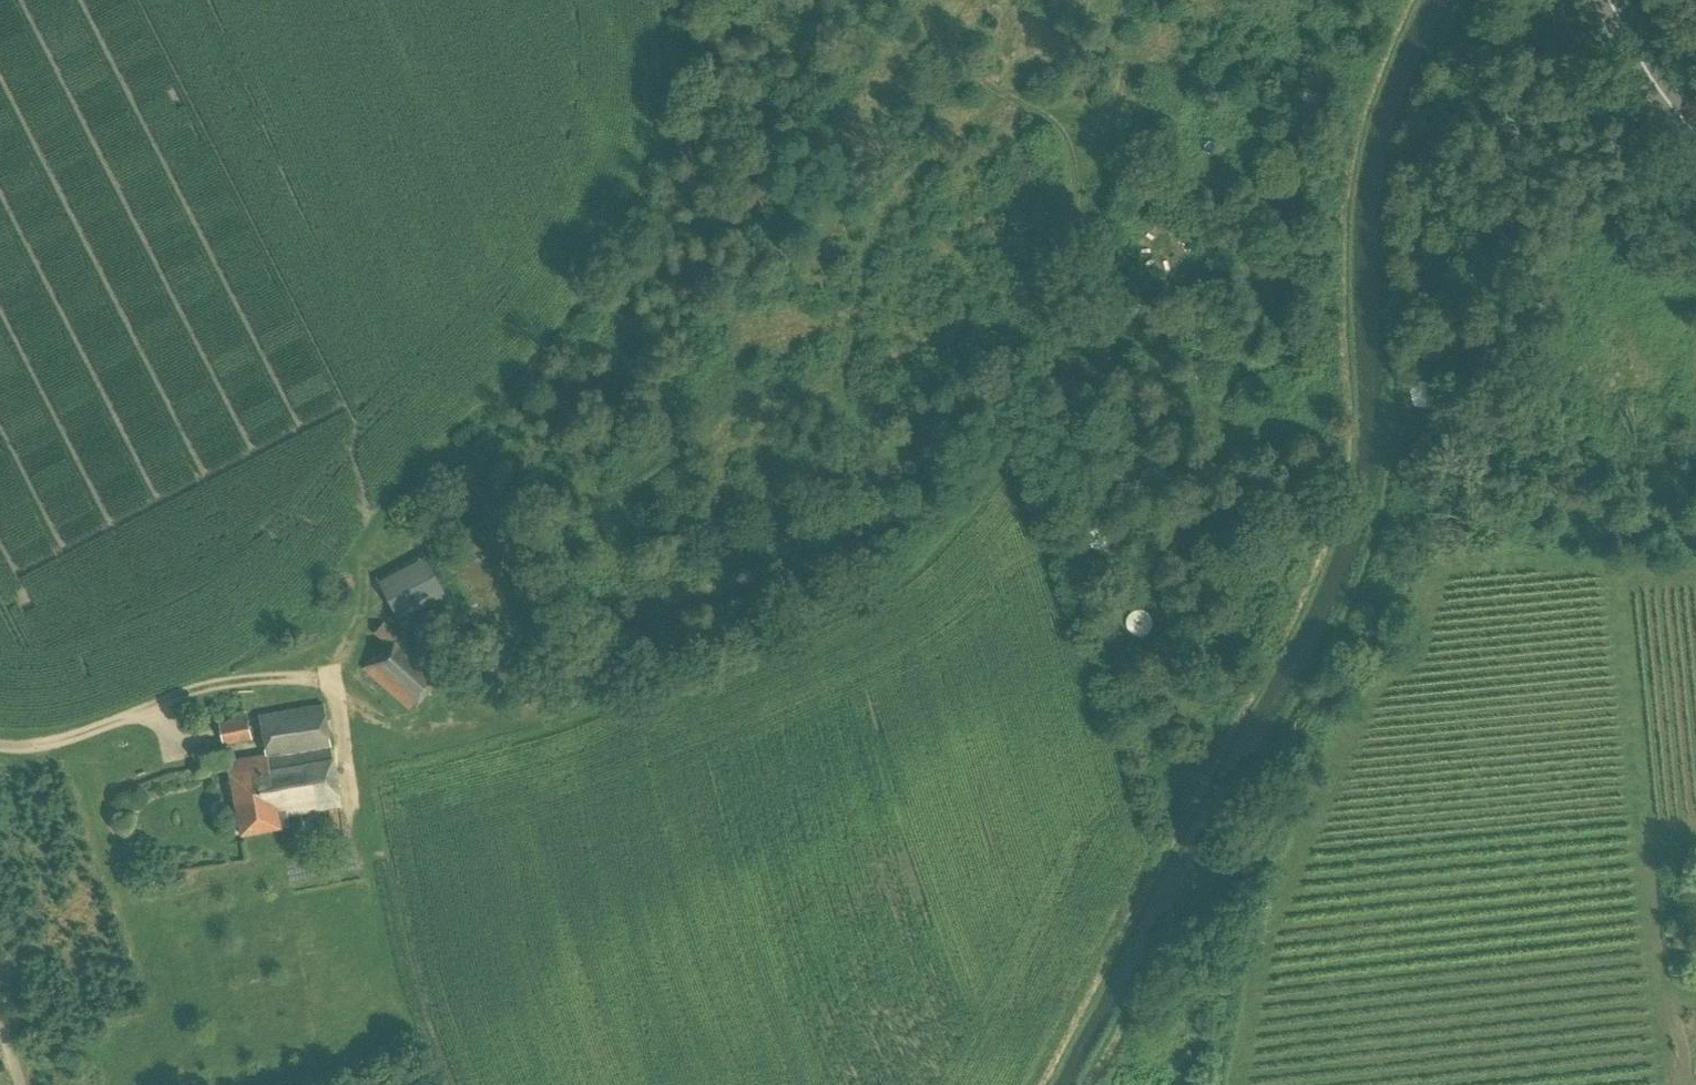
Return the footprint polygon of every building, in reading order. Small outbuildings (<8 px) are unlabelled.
[(1167,36),(1163,52),(1178,57),(1183,40),(1167,36)] [(401,622),(447,597),(421,551),(376,576),(401,622)] [(403,638),(383,622),(374,633),(385,642),(362,670),(410,710),(417,702),(419,703),(445,672),(403,637),(403,638)] [(330,747),(323,704),(259,714),(266,755),(228,762),(242,836),(281,828),(281,827),(291,825),(289,816),(341,807),(331,747),(330,747)] [(224,745),(251,739),(247,717),(219,723),(224,745)] [(219,754),(215,739),(199,744),(203,758),(219,754)]
